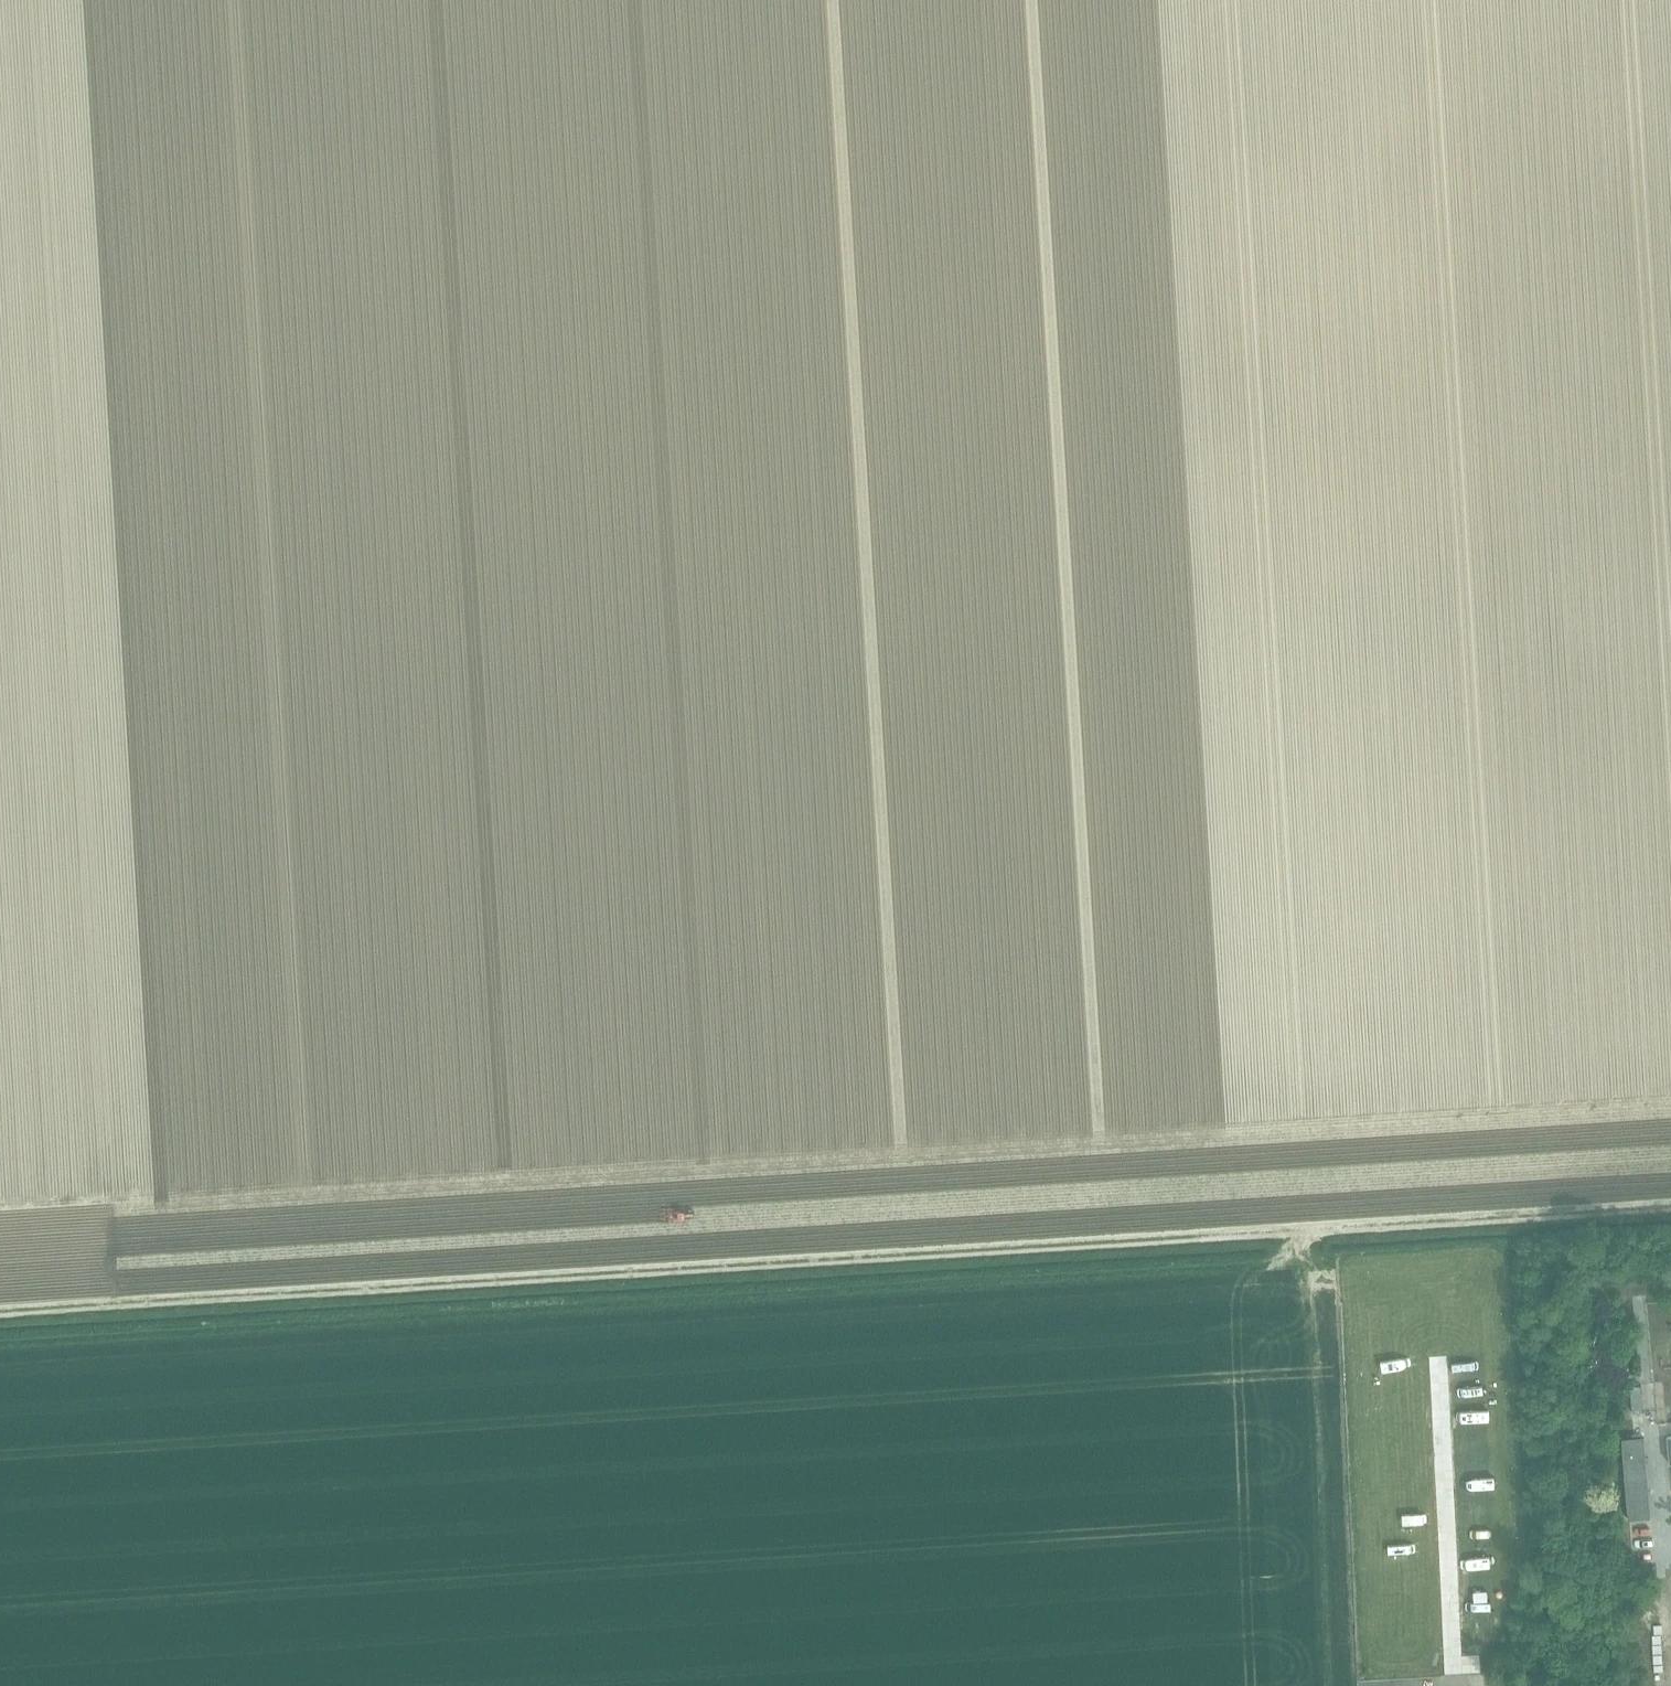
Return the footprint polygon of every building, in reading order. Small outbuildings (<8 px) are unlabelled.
[(1640,1352),(1664,1350),(1662,1325),(1638,1327),(1640,1352)]
